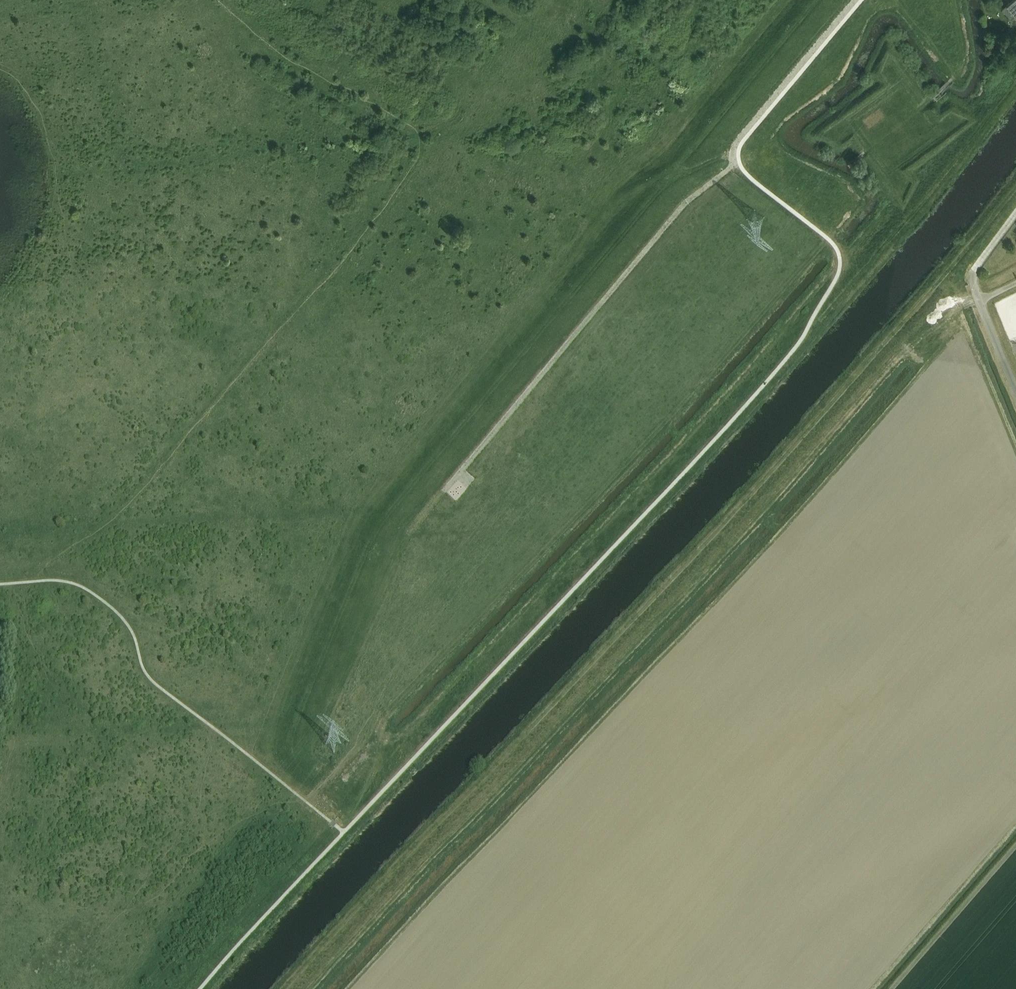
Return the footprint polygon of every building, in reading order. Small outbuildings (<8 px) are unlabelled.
[(1007,4),(1015,15),(1015,0),(1012,0),(1007,4)]
